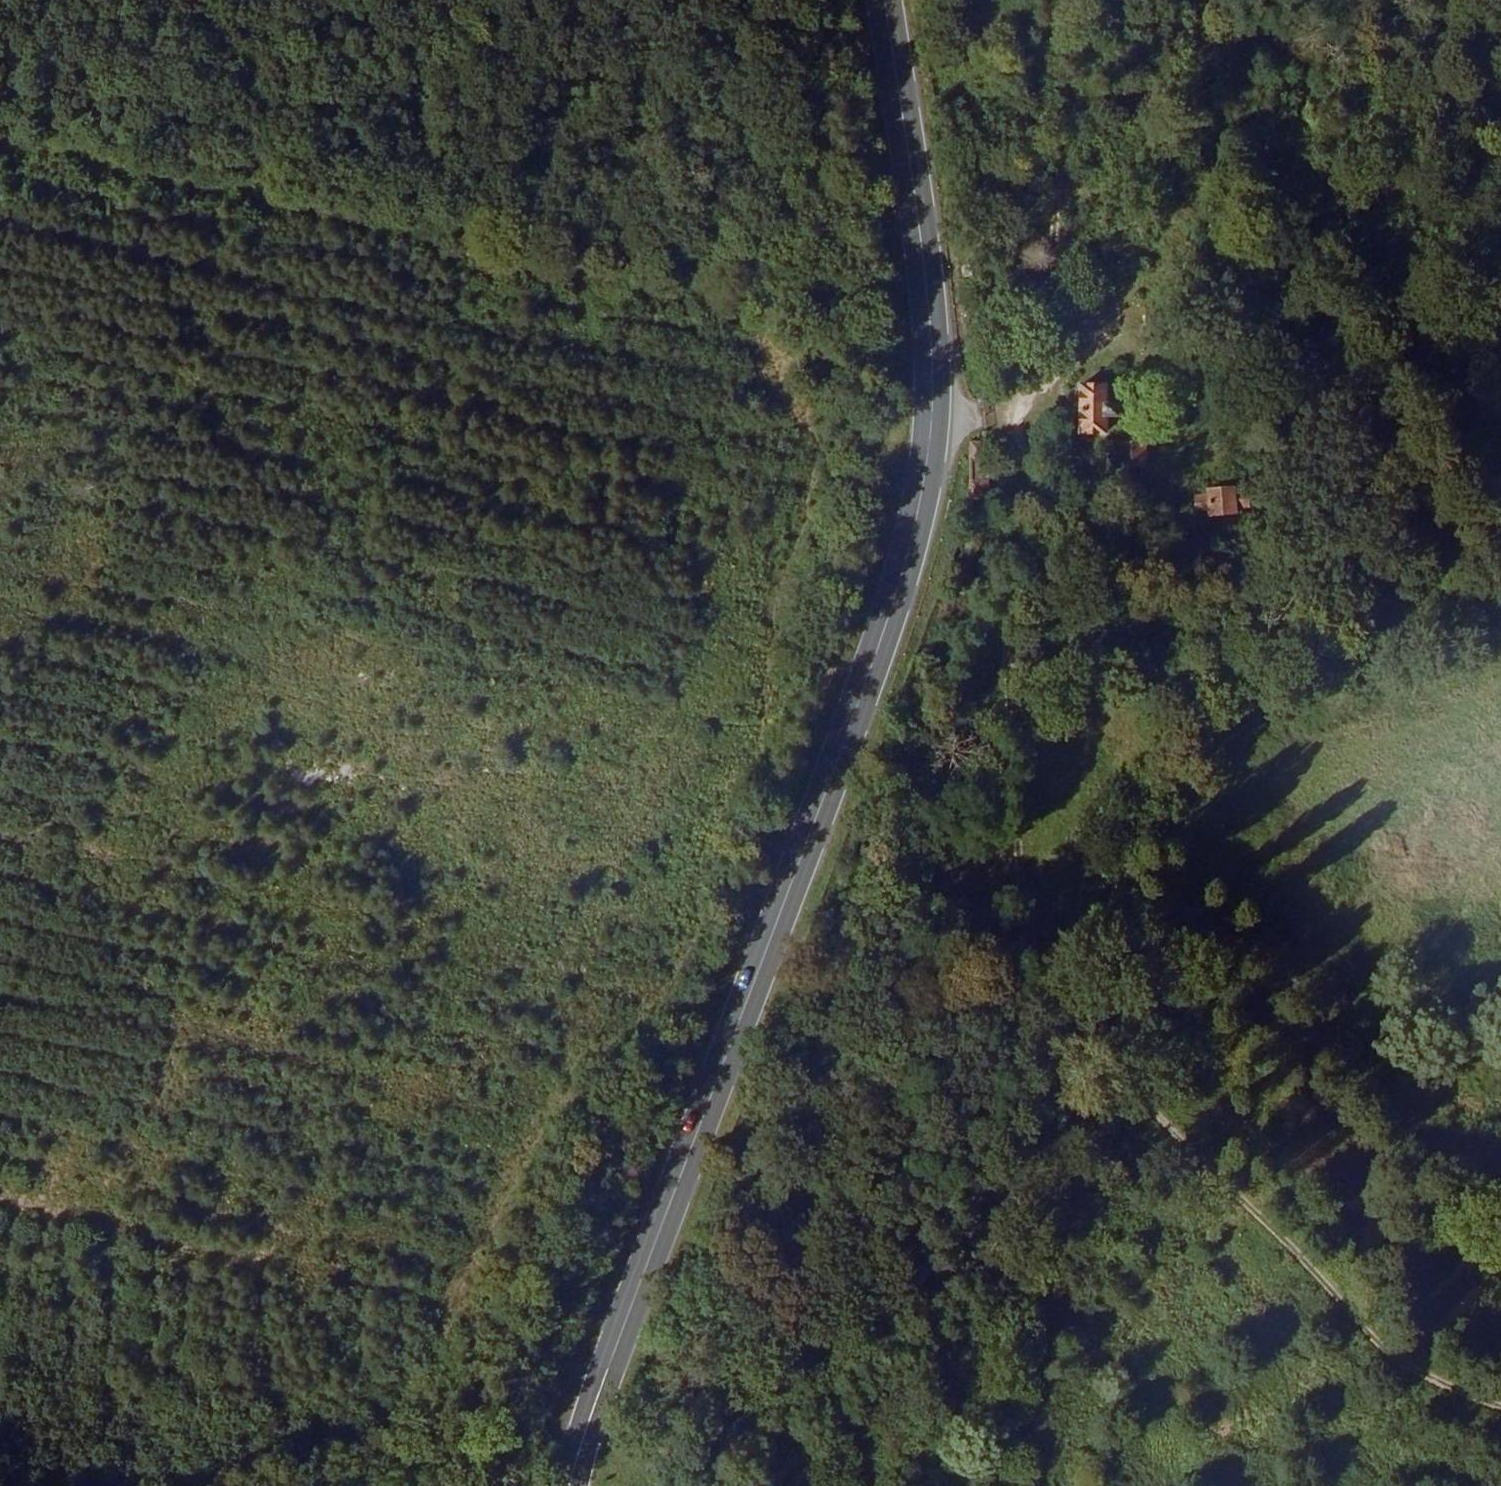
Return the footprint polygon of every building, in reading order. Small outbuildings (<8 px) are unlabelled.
[(1079,381),(1080,440),(1108,440),(1108,426),(1123,426),(1123,394),(1106,394),(1106,381),(1079,381)] [(1229,489),(1197,492),(1199,511),(1231,508),(1229,489)] [(1214,557),(1188,557),(1189,573),(1170,574),(1172,602),(1191,601),(1191,622),(1215,621),(1215,601),(1233,600),(1231,572),(1214,572),(1214,557)]
